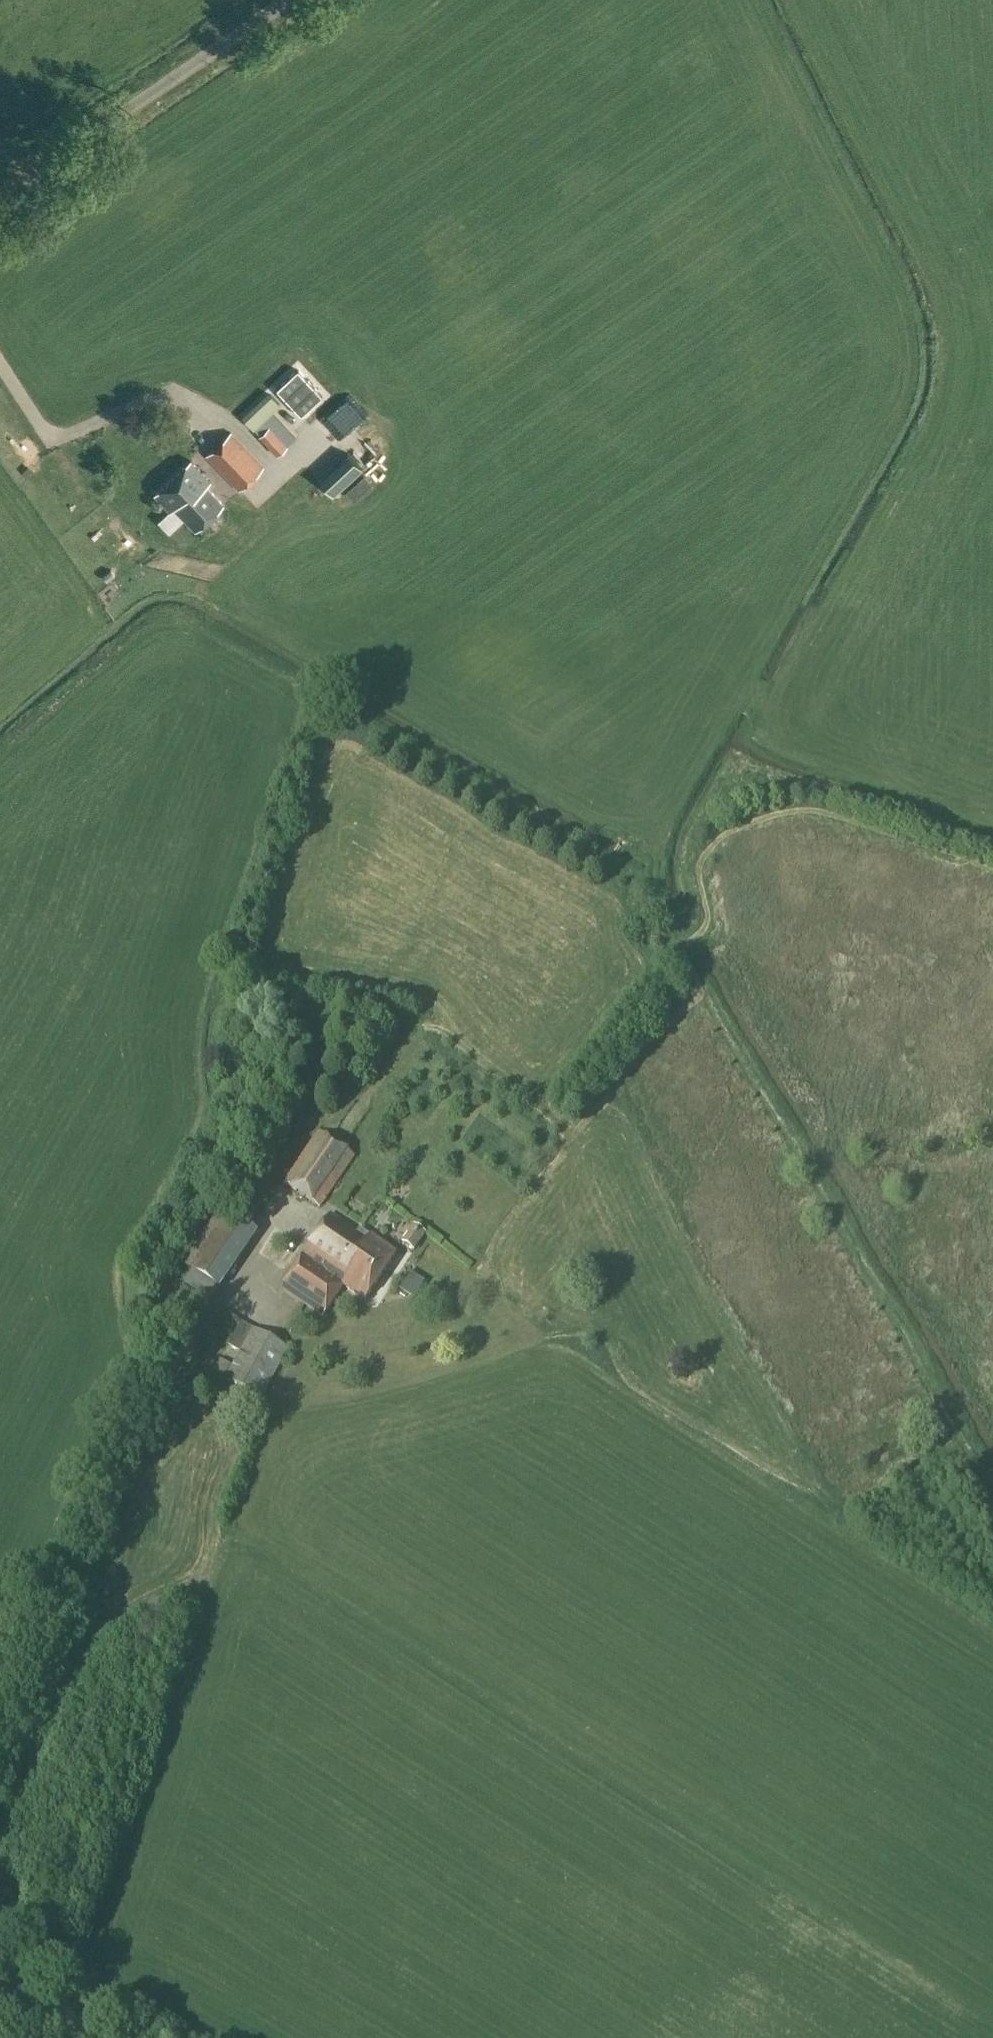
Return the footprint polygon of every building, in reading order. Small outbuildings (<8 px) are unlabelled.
[(298,367),(276,388),(298,411),(320,390),(298,367)] [(244,419),(253,428),(279,402),(271,394),(244,419)] [(368,436),(384,424),(371,407),(355,419),(368,436)] [(259,435),(277,454),(287,445),(269,426),(259,435)] [(206,455),(239,489),(263,467),(230,432),(206,455)] [(319,480),(333,494),(362,467),(348,452),(319,480)] [(173,507),(195,530),(223,504),(205,485),(210,480),(191,459),(154,493),(170,510),(173,507)] [(365,474),(346,490),(354,498),(372,482),(365,474)] [(267,499),(271,485),(253,479),(249,493),(267,499)] [(284,1184),(320,1208),(355,1157),(319,1132),(284,1184)] [(218,1288),(219,1289),(257,1235),(221,1211),(185,1265),(196,1273),(186,1288),(209,1303),(218,1288)] [(282,1289),(323,1317),(344,1287),(365,1301),(396,1255),(360,1230),(358,1234),(331,1215),(282,1289)] [(403,1244),(414,1252),(426,1234),(415,1227),(403,1244)] [(214,1373),(262,1399),(289,1350),(241,1324),(229,1347),(241,1354),(234,1367),(221,1360),(214,1373)]
